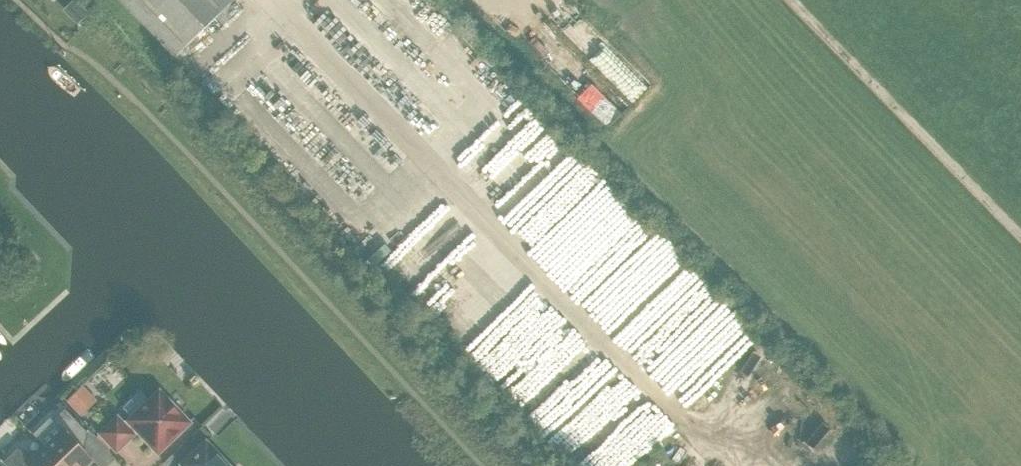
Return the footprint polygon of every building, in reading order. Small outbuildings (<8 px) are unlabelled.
[(175,57),(233,1),(233,0),(119,0),(175,57)] [(526,43),(608,127),(623,112),(541,29),(526,43)] [(630,103),(647,87),(634,73),(617,88),(630,103)] [(413,265),(493,342),(509,325),(428,248),(413,265)] [(637,271),(625,283),(671,331),(683,320),(637,271)] [(739,326),(726,344),(736,351),(750,334),(739,326)] [(514,332),(499,348),(507,356),(523,341),(514,332)] [(747,363),(756,373),(773,357),(764,348),(747,363)] [(707,376),(693,388),(699,395),(713,384),(707,376)] [(97,400),(82,385),(66,401),(81,416),(97,400)] [(99,434),(116,452),(134,434),(133,434),(137,430),(158,452),(188,423),(159,392),(129,421),(129,422),(126,425),(117,416),(99,434)] [(63,465),(86,465),(92,461),(73,441),(84,430),(65,409),(51,423),(59,433),(45,447),(63,465)] [(206,441),(181,465),(182,465),(229,465),(206,441)] [(45,447),(30,461),(18,449),(3,463),(7,465),(63,465),(45,447)]
